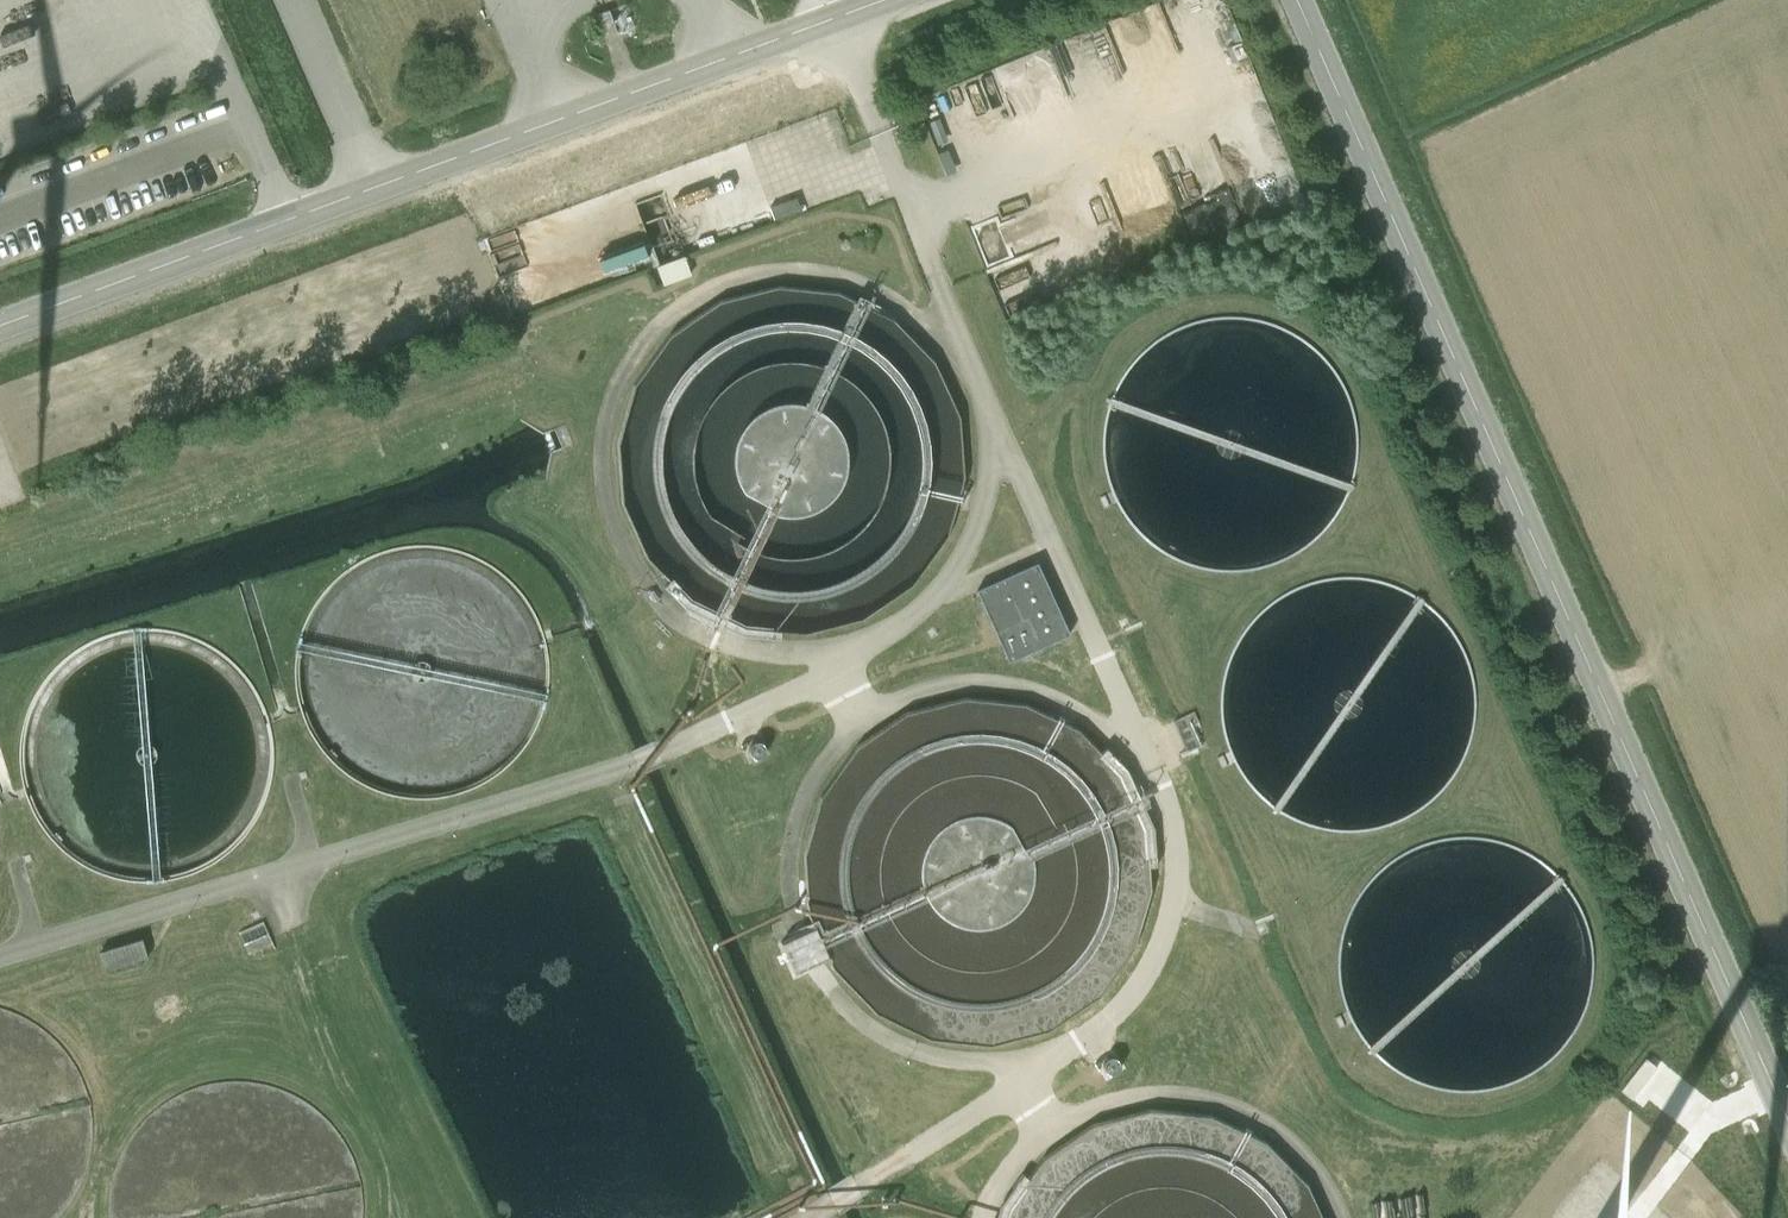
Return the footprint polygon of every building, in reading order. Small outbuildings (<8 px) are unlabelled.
[(602,38),(616,33),(608,10),(594,15),(602,38)] [(1214,226),(1212,217),(1196,222),(1192,210),(1184,213),(1191,234),(1214,226)] [(685,256),(658,266),(665,284),(691,274),(685,256)] [(1037,565),(977,593),(1012,668),(1071,640),(1037,565)] [(142,939),(101,952),(106,971),(148,958),(142,939)] [(1646,1058),(1620,1090),(1630,1098),(1656,1066),(1650,1061),(1646,1058)]
